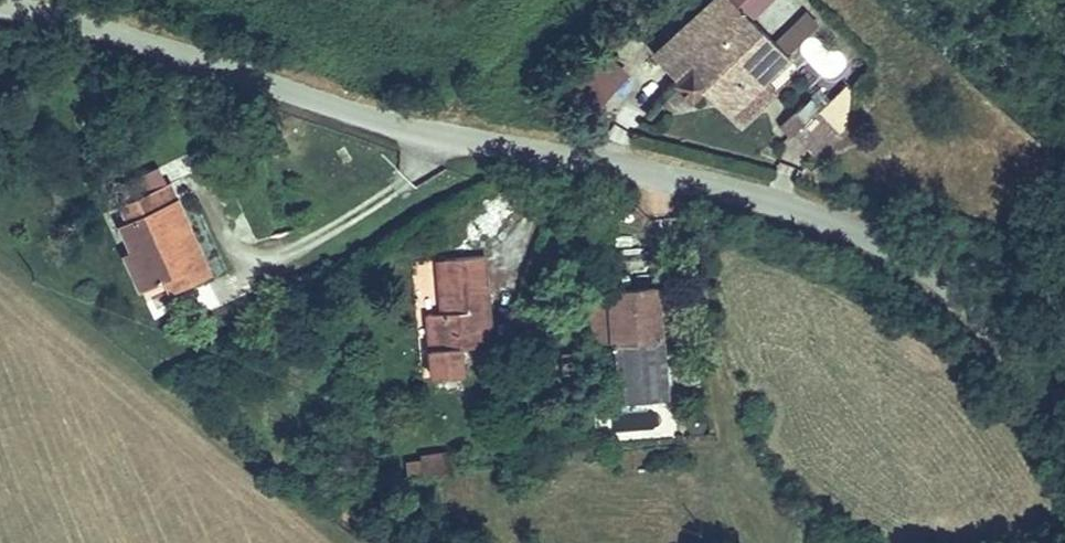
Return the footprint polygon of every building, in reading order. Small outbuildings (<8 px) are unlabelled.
[(654,47),(673,65),(668,70),(686,88),(699,77),(723,101),(782,45),(747,9),(738,0),(703,0),(654,47)] [(807,10),(788,27),(800,42),(820,25),(807,10)] [(606,63),(592,93),(613,102),(627,72),(606,63)] [(812,79),(781,109),(794,123),(824,93),(812,79)] [(152,271),(176,262),(200,252),(205,265),(221,259),(182,173),(134,191),(145,214),(153,211),(162,231),(139,239),(152,271)] [(200,252),(176,262),(182,275),(205,265),(200,252)] [(447,312),(428,313),(432,367),(461,364),(461,343),(493,342),(487,255),(443,256),(447,312)] [(665,282),(614,286),(612,286),(623,397),(677,392),(665,282)] [(450,453),(405,456),(407,480),(451,477),(450,453)]
